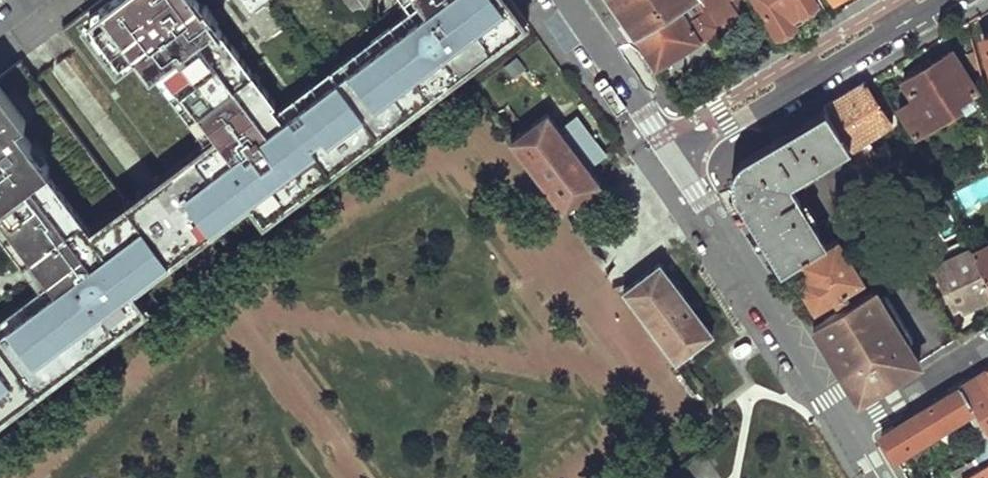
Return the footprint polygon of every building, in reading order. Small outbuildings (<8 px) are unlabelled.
[(526,22),(510,0),(100,0),(62,28),(167,169),(146,184),(125,200),(20,60),(0,75),(0,418),(185,280),(170,260),(192,244),(212,228),(227,248),(457,75),(526,22)] [(635,35),(692,0),(611,0),(635,35)] [(657,68),(753,7),(749,0),(692,0),(635,35),(657,68)] [(780,36),(798,25),(793,18),(819,4),(816,0),(758,0),(780,36)] [(898,110),(915,137),(959,111),(956,105),(975,93),(950,53),(902,82),(913,101),(898,110)] [(892,125),(865,82),(824,107),(829,114),(848,142),(875,126),(879,132),(892,125)] [(548,114),(509,142),(564,214),(603,186),(548,114)] [(829,114),(741,167),(737,191),(784,272),(798,263),(825,247),(787,183),(850,145),(848,142),(829,114)] [(875,126),(848,142),(850,145),(852,149),(879,132),(875,126)] [(804,292),(813,308),(832,296),(836,302),(846,297),(842,290),(860,280),(836,240),(825,247),(798,263),(808,280),(803,286),(804,292)] [(955,313),(971,303),(974,307),(978,305),(983,306),(987,303),(987,286),(976,260),(970,245),(945,260),(942,254),(933,261),(938,270),(936,271),(955,313)] [(987,286),(987,252),(976,260),(987,286)] [(658,261),(621,289),(675,361),(713,333),(658,261)] [(918,363),(873,289),(812,325),(841,373),(843,375),(845,378),(848,380),(851,382),(854,384),(858,386),(863,387),(868,387),(872,387),(876,386),(882,385),(918,363)] [(960,386),(976,412),(987,430),(987,429),(987,369),(960,386)] [(880,435),(892,455),(957,415),(961,421),(976,412),(960,386),(880,435)] [(987,455),(987,431),(978,437),(987,455)] [(964,477),(987,477),(987,463),(964,477)]
